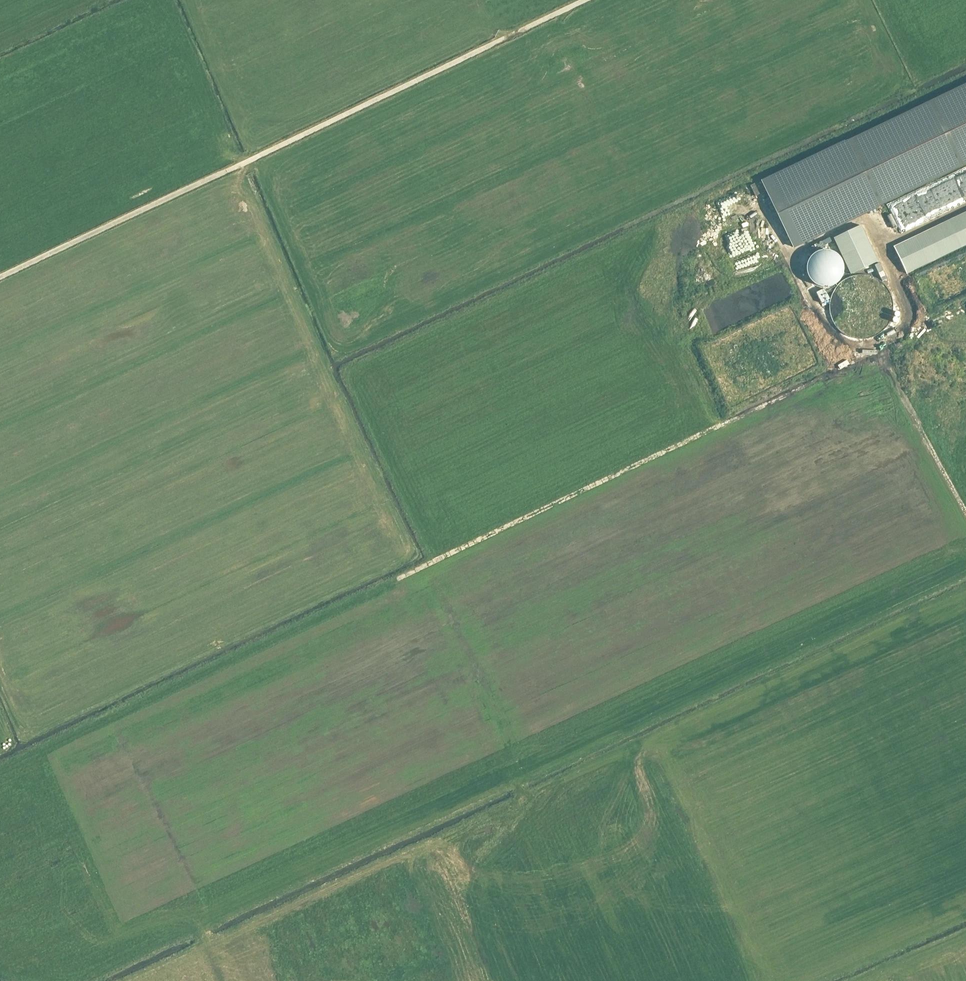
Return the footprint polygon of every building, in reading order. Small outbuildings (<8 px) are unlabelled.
[(844,141),(875,207),(963,165),(965,163),(965,83),(932,100),(867,131),(844,141)] [(844,141),(761,181),(792,246),(875,207),(844,141)] [(894,246),(907,273),(965,245),(965,212),(894,246)] [(861,225),(831,238),(848,274),(877,261),(861,225)] [(823,253),(826,260),(834,256),(830,249),(823,253)]
